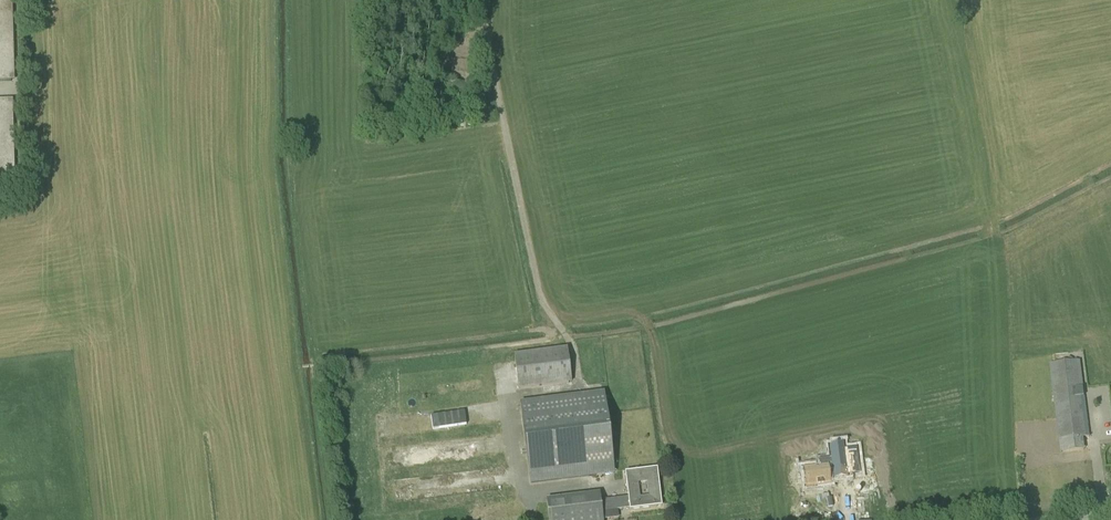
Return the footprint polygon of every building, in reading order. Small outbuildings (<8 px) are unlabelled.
[(11,82),(8,0),(0,0),(0,82),(11,82)] [(11,190),(9,101),(0,101),(0,191),(11,190)] [(519,390),(573,383),(567,348),(514,355),(519,390)] [(1088,423),(1085,397),(1080,360),(1049,364),(1059,440),(1090,437),(1088,423)] [(531,485),(615,475),(604,392),(520,403),(531,485)] [(436,429),(469,424),(467,410),(433,415),(436,429)] [(830,446),(833,465),(801,470),(803,481),(806,481),(807,488),(831,484),(829,475),(834,474),(835,479),(848,477),(846,459),(859,457),(857,448),(845,449),(844,444),(830,446)] [(626,479),(628,497),(611,499),(613,510),(630,508),(630,510),(662,506),(657,469),(625,473),(626,479)] [(603,491),(548,498),(551,519),(607,519),(603,491)]
